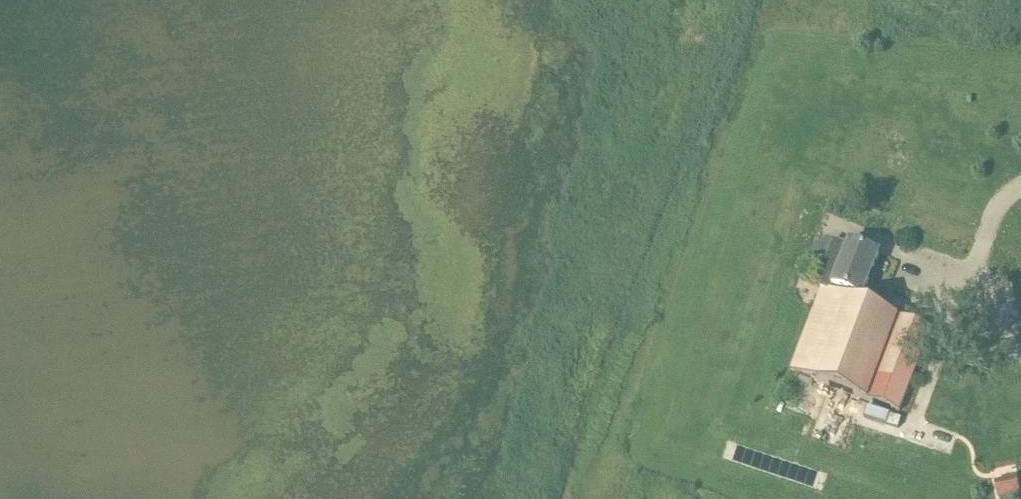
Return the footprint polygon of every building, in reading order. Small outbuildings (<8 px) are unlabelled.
[(791,370),(897,410),(900,411),(931,329),(860,302),(878,255),(850,244),(835,282),(826,278),(823,287),(822,287),(791,370)]
